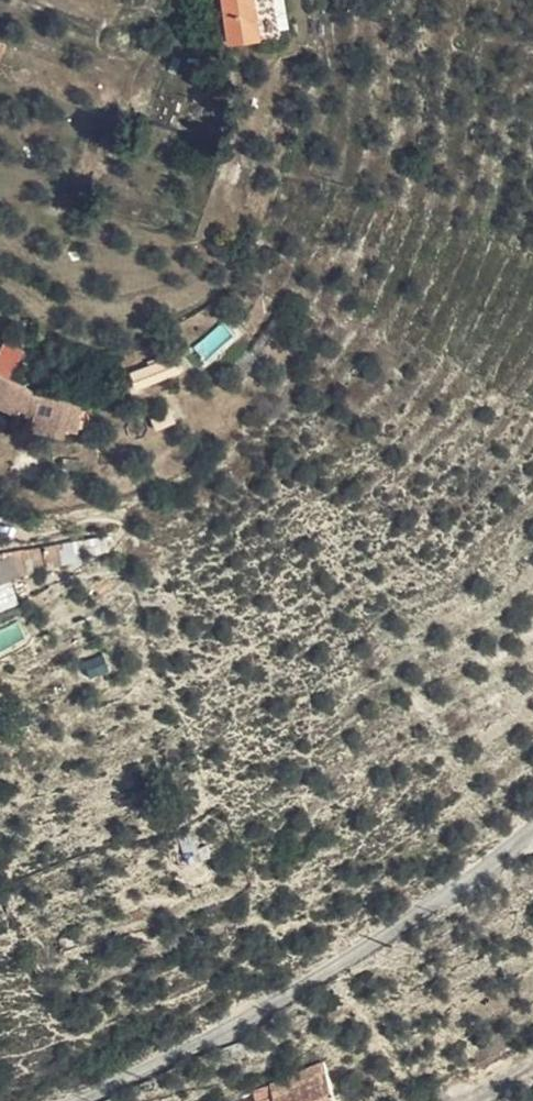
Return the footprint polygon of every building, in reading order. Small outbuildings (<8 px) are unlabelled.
[(276,0),(229,0),(237,34),(280,25),(276,0)] [(251,321),(233,302),(189,339),(207,359),(251,321)] [(141,379),(184,364),(178,347),(135,360),(141,379)] [(90,409),(91,391),(82,391),(82,376),(58,375),(58,381),(38,379),(0,360),(0,385),(30,400),(37,402),(39,396),(56,396),(57,406),(90,409)] [(93,530),(80,531),(85,549),(90,548),(89,542),(95,541),(93,530)] [(80,531),(17,542),(18,547),(0,553),(0,573),(21,564),(85,553),(85,549),(80,531)] [(259,1091),(262,1100),(322,1100),(312,1070),(259,1091)]
